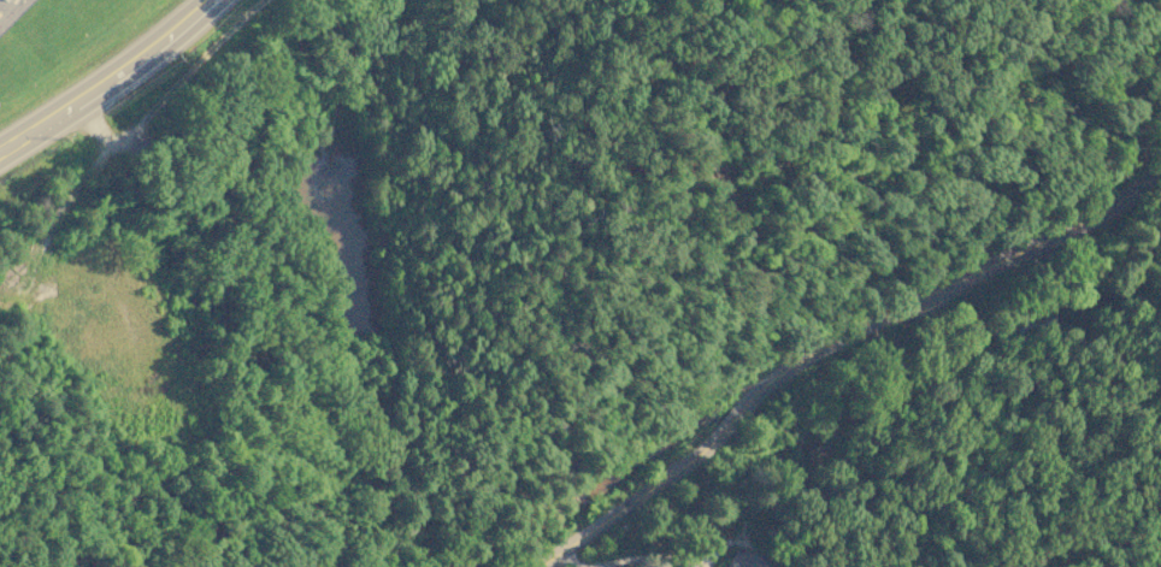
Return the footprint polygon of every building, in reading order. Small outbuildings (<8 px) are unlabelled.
[(738,551),(732,549),(724,566),(780,566),(739,548),(738,551)]
